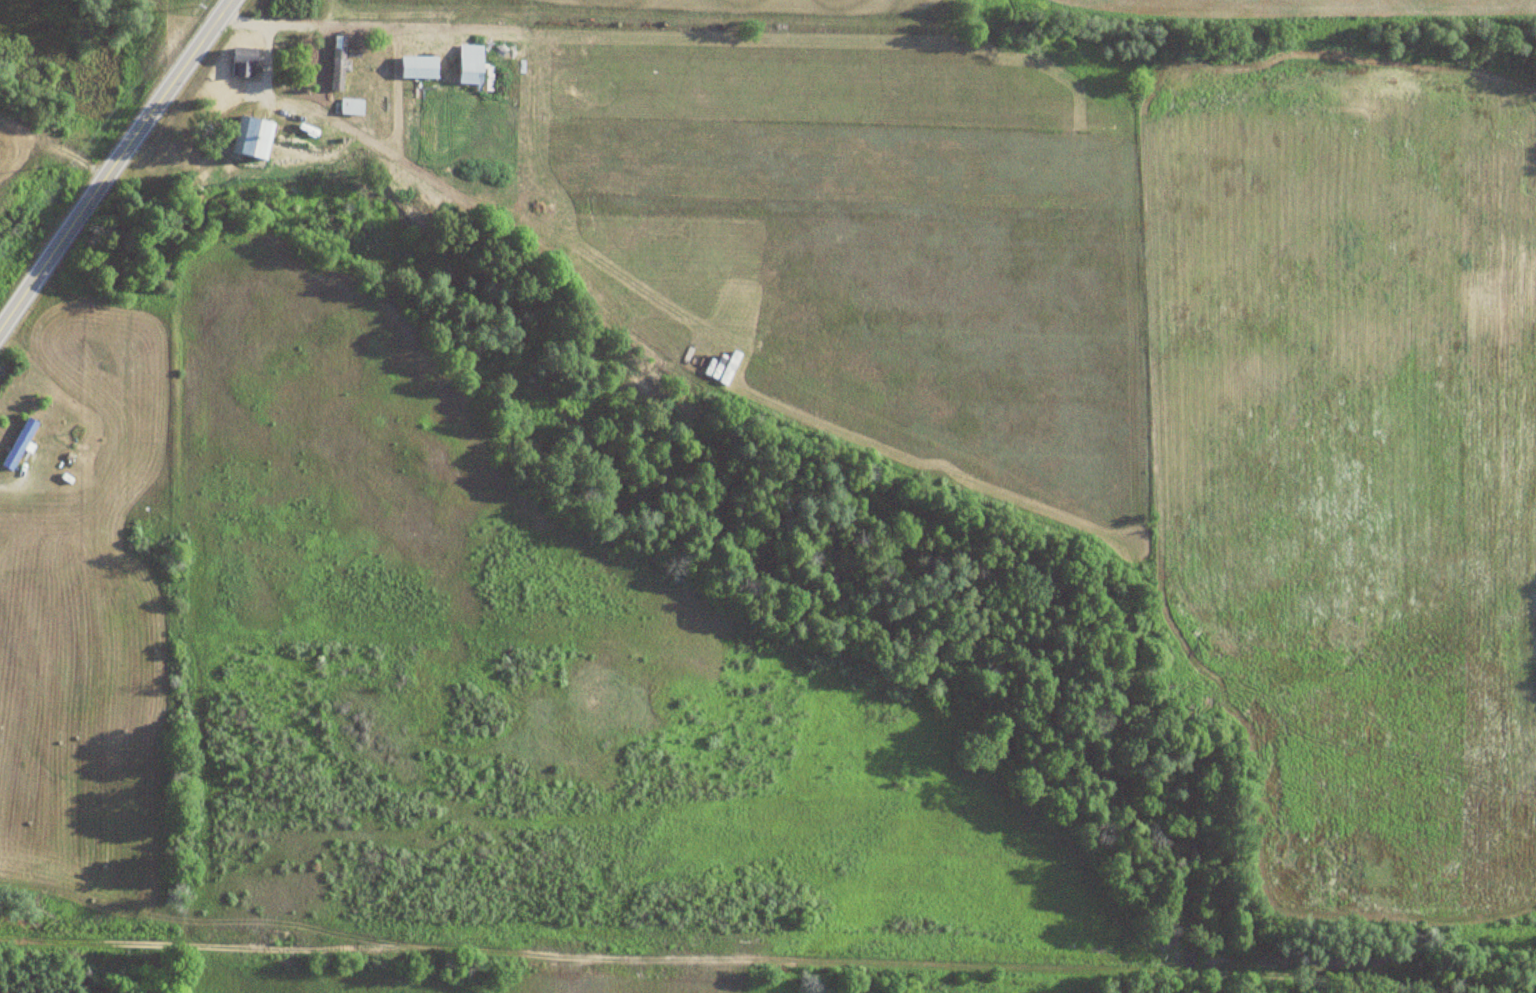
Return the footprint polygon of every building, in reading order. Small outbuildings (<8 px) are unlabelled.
[(330,91),(341,92),(343,36),(332,36),(330,91)] [(457,84),(478,85),(477,95),(504,96),(505,72),(481,71),(481,46),(458,45),(457,84)] [(254,47),(230,47),(230,77),(254,77),(254,47)] [(436,57),(399,57),(399,80),(436,80),(436,57)] [(361,100),(339,100),(339,115),(361,115),(361,100)] [(264,159),(271,122),(237,116),(230,154),(264,159)] [(34,421),(23,416),(2,467),(13,471),(34,421)]
